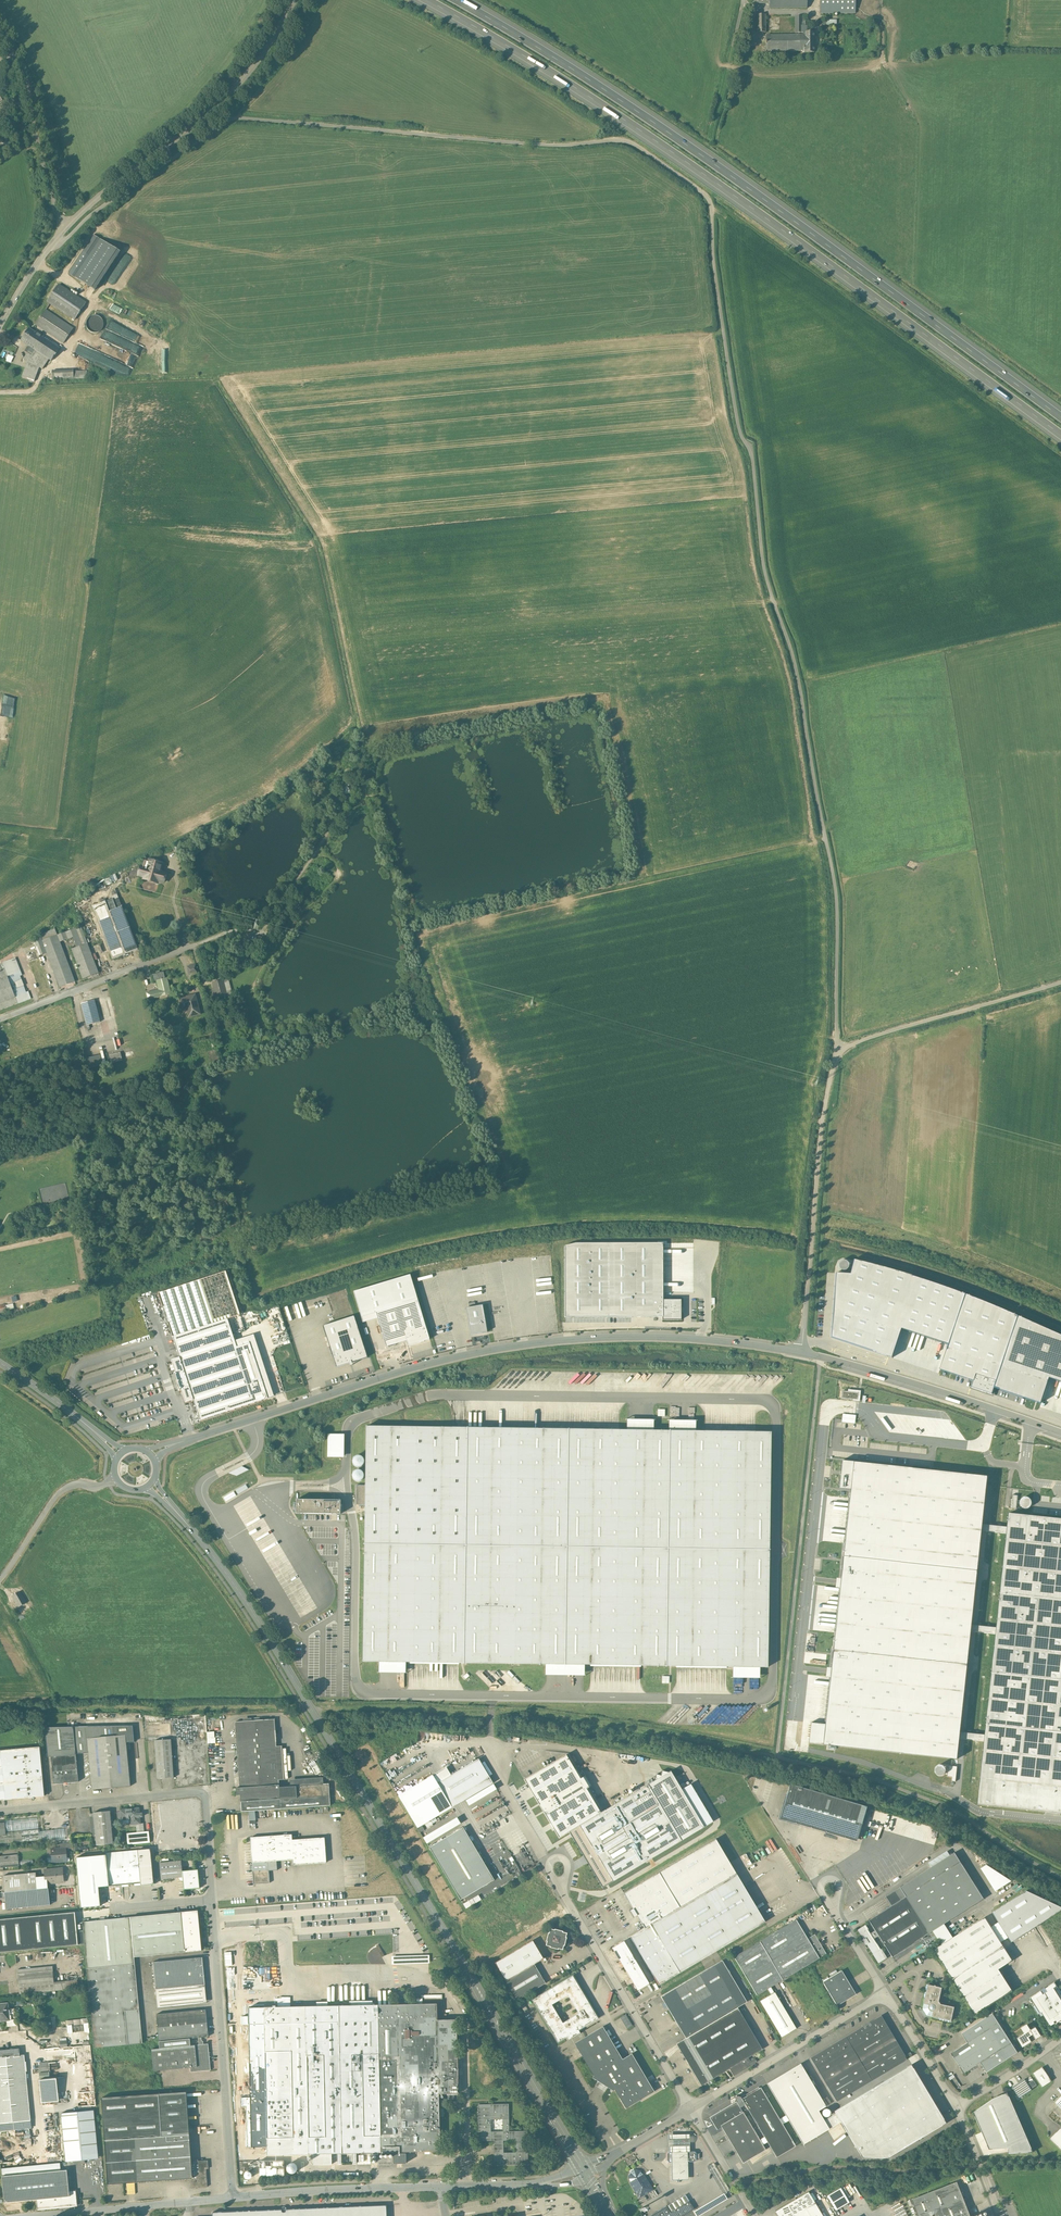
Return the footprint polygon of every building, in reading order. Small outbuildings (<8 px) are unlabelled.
[(770,8),(808,8),(808,0),(770,0),(770,8)] [(820,14),(856,14),(856,0),(820,0),(820,14)] [(766,15),(757,15),(757,33),(766,33),(766,15)] [(802,18),(795,18),(795,36),(767,36),(767,54),(817,53),(816,33),(802,33),(802,18)] [(94,236),(69,274),(76,278),(101,240),(94,236)] [(119,253),(101,240),(76,278),(94,290),(119,253)] [(86,303),(59,285),(47,302),(75,320),(86,303)] [(146,305),(149,300),(123,287),(121,291),(146,305)] [(73,328),(46,310),(36,325),(64,343),(73,328)] [(86,323),(86,325),(87,327),(88,329),(90,331),(92,332),(94,333),(97,333),(99,332),(101,331),(102,329),(103,327),(104,324),(104,322),(103,320),(101,318),(99,316),(97,316),(95,315),(92,316),(90,317),(88,318),(87,320),(86,323)] [(141,318),(138,325),(143,327),(146,320),(141,318)] [(60,348),(30,328),(21,341),(29,346),(31,348),(36,350),(49,359),(52,361),(60,348)] [(28,353),(23,360),(27,363),(36,350),(31,348),(28,353)] [(36,350),(27,363),(40,368),(43,369),(49,359),(36,350)] [(5,360),(11,363),(13,356),(7,354),(5,360)] [(40,368),(27,363),(22,377),(34,382),(40,368)] [(73,370),(52,371),(52,373),(53,380),(74,379),(73,371),(73,370)] [(87,370),(73,371),(74,379),(87,378),(87,370)] [(163,864),(150,860),(147,868),(144,867),(141,876),(145,877),(144,879),(157,884),(158,881),(164,883),(167,874),(161,872),(163,864)] [(128,873),(123,874),(123,875),(122,879),(123,883),(132,880),(131,878),(130,878),(128,873)] [(112,899),(116,910),(122,907),(117,895),(112,897),(112,899)] [(112,899),(92,907),(100,927),(108,924),(113,922),(109,912),(115,910),(116,910),(112,899)] [(80,905),(74,908),(78,918),(84,916),(80,905)] [(116,910),(115,910),(131,952),(138,950),(122,907),(116,910)] [(125,954),(131,952),(115,910),(109,912),(113,922),(125,954)] [(125,954),(113,922),(108,924),(100,927),(112,959),(125,954)] [(99,973),(81,927),(66,932),(68,939),(73,937),(77,947),(72,949),(83,979),(99,973)] [(55,929),(40,935),(41,937),(43,941),(57,936),(55,929)] [(66,932),(57,935),(58,936),(60,942),(68,939),(66,932)] [(57,936),(43,941),(41,937),(33,940),(39,956),(47,953),(60,987),(75,982),(60,942),(58,936),(57,935),(57,936)] [(2,963),(3,964),(0,965),(0,1010),(29,999),(20,976),(22,975),(16,958),(2,963)] [(196,965),(188,967),(190,975),(198,973),(196,965)] [(156,981),(160,997),(172,994),(168,978),(165,979),(164,973),(152,976),(153,982),(156,981)] [(223,981),(214,983),(218,999),(226,996),(225,993),(223,981)] [(157,990),(146,993),(148,1000),(159,997),(157,990)] [(196,995),(179,999),(181,1008),(188,1006),(191,1017),(200,1015),(196,995)] [(95,1000),(82,1004),(81,1004),(83,1009),(82,1009),(83,1010),(84,1014),(84,1015),(85,1020),(87,1025),(89,1025),(100,1022),(95,1000)] [(133,1047),(124,1050),(126,1057),(134,1055),(133,1047)] [(121,1053),(110,1056),(112,1062),(123,1060),(121,1053)] [(89,1068),(103,1064),(100,1054),(86,1058),(89,1068)] [(575,1243),(564,1246),(564,1317),(574,1317),(631,1317),(663,1317),(662,1299),(663,1243),(575,1243)] [(831,1337),(892,1358),(902,1329),(905,1330),(909,1331),(914,1333),(919,1334),(923,1336),(927,1337),(932,1339),(936,1340),(941,1342),(945,1343),(949,1344),(940,1370),(974,1381),(972,1387),(992,1394),(994,1387),(1041,1403),(1049,1378),(1052,1379),(1057,1380),(1060,1382),(1060,1335),(1018,1316),(966,1294),(929,1281),(891,1269),(853,1260),(850,1274),(836,1273),(831,1337)] [(226,1270),(158,1293),(180,1359),(172,1362),(185,1401),(192,1398),(200,1422),(275,1397),(254,1334),(236,1340),(229,1320),(242,1316),(226,1270)] [(410,1274),(353,1291),(361,1317),(363,1323),(378,1318),(386,1347),(407,1341),(408,1346),(429,1339),(418,1300),(410,1274)] [(422,1289),(424,1305),(439,1302),(438,1298),(434,1299),(432,1290),(436,1289),(435,1287),(422,1289)] [(681,1299),(662,1299),(663,1317),(663,1319),(681,1319),(681,1309),(681,1299)] [(466,1308),(471,1335),(487,1332),(482,1305),(466,1308)] [(324,1325),(337,1367),(367,1357),(354,1316),(324,1325)] [(858,1393),(843,1391),(842,1398),(857,1399),(858,1393)] [(855,1423),(856,1415),(847,1414),(842,1414),(842,1419),(841,1422),(855,1423)] [(619,1430),(452,1427),(452,1428),(366,1426),(365,1485),(365,1505),(364,1544),(363,1661),(405,1662),(464,1663),(464,1664),(464,1663),(565,1664),(565,1665),(565,1664),(617,1665),(666,1666),(768,1667),(769,1550),(770,1550),(769,1550),(771,1432),(619,1430)] [(344,1434),(328,1434),(327,1457),(343,1457),(344,1434)] [(352,1460),(352,1462),(353,1464),(355,1466),(356,1467),(358,1467),(360,1467),(362,1466),(363,1465),(364,1463),(364,1461),(364,1459),(363,1458),(361,1456),(360,1456),(358,1455),(356,1456),(354,1457),(353,1459),(352,1460)] [(850,1489),(853,1462),(842,1461),(839,1488),(850,1489)] [(823,1744),(957,1758),(960,1732),(972,1625),(982,1530),(987,1476),(958,1473),(853,1462),(832,1654),(825,1724),(823,1744)] [(244,1465),(231,1471),(233,1476),(246,1470),(244,1465)] [(352,1475),(352,1477),(353,1479),(354,1480),(356,1481),(358,1481),(360,1481),(361,1480),(363,1479),(364,1477),(364,1475),(364,1474),(363,1472),(361,1471),(359,1470),(358,1470),(356,1470),(354,1471),(353,1473),(352,1475)] [(245,1484),(236,1490),(238,1493),(248,1487),(245,1484)] [(365,1485),(357,1485),(356,1505),(365,1505),(365,1485)] [(226,1501),(236,1495),(234,1491),(223,1497),(226,1501)] [(341,1500),(296,1499),(296,1513),(340,1514),(341,1500)] [(1009,1513),(1007,1527),(996,1634),(985,1734),(984,1741),(978,1804),(1060,1813),(1060,1519),(1009,1513)] [(1006,1533),(1007,1527),(982,1524),(982,1530),(1006,1533)] [(27,1603),(20,1591),(12,1596),(19,1607),(27,1603)] [(971,1631),(996,1634),(996,1627),(972,1625),(971,1631)] [(235,1722),(239,1788),(279,1785),(279,1780),(284,1780),(282,1746),(276,1746),(275,1719),(235,1722)] [(809,1743),(823,1744),(825,1724),(811,1723),(809,1743)] [(133,1726),(80,1727),(82,1754),(89,1753),(88,1739),(125,1735),(126,1742),(134,1742),(133,1726)] [(80,1727),(45,1727),(48,1757),(51,1757),(76,1754),(82,1754),(80,1727)] [(960,1739),(984,1741),(985,1734),(960,1732),(960,1739)] [(125,1735),(88,1739),(89,1753),(92,1782),(92,1790),(96,1790),(130,1786),(129,1773),(126,1742),(125,1735)] [(171,1739),(155,1740),(156,1763),(160,1762),(161,1779),(173,1778),(171,1739)] [(0,1751),(0,1767),(3,1767),(6,1799),(44,1795),(39,1747),(0,1751)] [(76,1754),(51,1757),(54,1784),(79,1782),(76,1754)] [(566,1755),(524,1779),(526,1783),(534,1796),(538,1803),(539,1805),(543,1811),(544,1812),(550,1823),(554,1830),(559,1837),(569,1831),(600,1813),(586,1789),(591,1786),(585,1776),(580,1779),(566,1755)] [(439,1771),(398,1796),(417,1828),(458,1804),(493,1783),(479,1759),(451,1775),(446,1767),(439,1771)] [(952,1780),(955,1781),(957,1766),(949,1765),(947,1775),(952,1776),(952,1780)] [(669,1772),(600,1813),(569,1831),(571,1834),(572,1836),(584,1856),(586,1859),(588,1863),(602,1887),(606,1885),(607,1885),(608,1884),(646,1862),(652,1858),(704,1827),(674,1777),(671,1771),(669,1772)] [(329,1784),(279,1787),(280,1799),(241,1802),(241,1812),(281,1809),(330,1805),(329,1784)] [(239,1788),(236,1788),(236,1795),(240,1795),(241,1802),(280,1799),(279,1787),(279,1785),(239,1788)] [(803,1789),(791,1786),(789,1791),(788,1791),(786,1796),(788,1797),(784,1809),(782,1810),(783,1812),(781,1818),(800,1823),(800,1824),(812,1828),(813,1827),(825,1830),(825,1832),(831,1834),(832,1832),(838,1834),(837,1835),(844,1837),(844,1836),(857,1840),(861,1824),(865,1811),(866,1808),(860,1806),(860,1805),(854,1803),(853,1804),(847,1802),(848,1801),(841,1799),(841,1800),(835,1799),(835,1797),(829,1796),(828,1797),(816,1793),(816,1792),(804,1788),(803,1789)] [(139,1808),(120,1810),(121,1820),(131,1819),(132,1824),(140,1823),(139,1808)] [(110,1811),(94,1813),(94,1816),(96,1834),(97,1845),(113,1844),(110,1811)] [(461,1824),(457,1817),(423,1837),(427,1844),(461,1824)] [(426,1825),(429,1831),(450,1821),(448,1817),(433,1824),(432,1822),(426,1825)] [(494,1879),(463,1828),(429,1848),(461,1899),(494,1879)] [(846,1898),(848,1905),(918,1860),(914,1861),(914,1860),(918,1859),(916,1856),(916,1858),(912,1859),(910,1852),(912,1851),(911,1847),(906,1840),(905,1835),(900,1837),(900,1836),(898,1837),(896,1834),(899,1832),(884,1836),(882,1830),(879,1831),(880,1834),(856,1850),(858,1859),(861,1863),(854,1868),(858,1882),(850,1887),(853,1893),(846,1898)] [(149,1831),(127,1834),(128,1844),(150,1842),(149,1832),(149,1831)] [(292,1834),(250,1837),(251,1850),(252,1866),(249,1866),(250,1869),(253,1869),(254,1884),(270,1883),(269,1871),(269,1870),(270,1870),(270,1869),(268,1869),(268,1862),(269,1862),(269,1861),(277,1861),(293,1860),(293,1865),(321,1863),(319,1838),(303,1839),(292,1840),(292,1834)] [(737,1874),(716,1839),(624,1893),(645,1929),(737,1874)] [(61,1848),(51,1849),(52,1863),(67,1861),(66,1849),(66,1847),(61,1848)] [(150,1849),(137,1850),(141,1883),(141,1885),(149,1884),(150,1885),(154,1884),(154,1878),(153,1878),(150,1849)] [(137,1850),(106,1853),(109,1886),(141,1883),(137,1850)] [(929,1863),(931,1867),(950,1855),(947,1851),(929,1863)] [(878,1936),(892,1957),(984,1899),(955,1852),(950,1855),(931,1867),(900,1887),(906,1897),(891,1906),(868,1920),(875,1930),(878,1936)] [(0,1856),(0,1868),(19,1866),(18,1855),(0,1856)] [(181,1861),(159,1863),(161,1879),(183,1877),(182,1871),(181,1861)] [(277,1861),(269,1861),(269,1862),(268,1862),(268,1869),(270,1869),(270,1870),(269,1870),(269,1871),(278,1870),(277,1861)] [(1013,1880),(986,1864),(981,1867),(995,1890),(1013,1880)] [(61,1868),(46,1870),(47,1877),(47,1883),(63,1882),(61,1868)] [(198,1869),(182,1871),(183,1877),(184,1890),(200,1888),(198,1869)] [(36,1873),(3,1876),(5,1892),(38,1889),(37,1878),(36,1873)] [(645,1929),(630,1937),(659,1985),(765,1922),(760,1914),(737,1874),(645,1929)] [(47,1877),(37,1878),(38,1889),(48,1888),(47,1883),(47,1877)] [(900,1887),(886,1896),(891,1906),(906,1897),(900,1887)] [(38,1889),(5,1892),(5,1896),(7,1909),(50,1905),(48,1888),(38,1889)] [(1026,1890),(991,1912),(1011,1943),(1060,1910),(1060,1907),(1026,1890)] [(463,1903),(466,1907),(481,1899),(478,1894),(463,1903)] [(198,1910),(181,1912),(185,1952),(202,1950),(198,1910)] [(765,1911),(760,1914),(765,1922),(770,1919),(765,1911)] [(0,1919),(0,1952),(85,1944),(83,1931),(77,1931),(75,1912),(0,1919)] [(181,1912),(130,1917),(134,1957),(185,1952),(181,1912)] [(130,1917),(82,1922),(83,1931),(85,1944),(94,2048),(143,2043),(134,1957),(130,1917)] [(985,1917),(970,1927),(934,1949),(976,2015),(1013,1991),(999,1969),(1013,1960),(985,1917)] [(786,1926),(797,1945),(808,1939),(796,1920),(786,1926)] [(786,1926),(734,1957),(757,1995),(768,1989),(771,1987),(784,1979),(784,1980),(786,1979),(785,1978),(819,1958),(808,1939),(797,1945),(786,1926)] [(870,1933),(866,1926),(859,1930),(878,1962),(886,1957),(874,1939),(870,1933)] [(568,1932),(550,1928),(546,1945),(563,1950),(568,1932)] [(878,1936),(875,1930),(870,1933),(874,1939),(878,1936)] [(826,1954),(815,1934),(808,1939),(819,1958),(826,1954)] [(532,1940),(495,1962),(506,1981),(534,1964),(543,1959),(542,1956),(532,1940)] [(635,1960),(632,1956),(632,1955),(624,1941),(612,1948),(616,1954),(621,1962),(620,1963),(622,1967),(623,1967),(637,1990),(649,1983),(635,1959),(635,1960)] [(391,1955),(391,1964),(429,1962),(429,1954),(391,1955)] [(202,1957),(153,1962),(156,1989),(205,1985),(202,1957)] [(722,1960),(661,1996),(686,2038),(677,2044),(738,2007),(747,2002),(722,1960)] [(534,1964),(506,1981),(517,2000),(546,1983),(534,1964)] [(17,1970),(20,1994),(78,1988),(77,1980),(54,1982),(53,1966),(17,1970)] [(856,1994),(842,1971),(823,1982),(837,2006),(856,1994)] [(578,2030),(598,2018),(573,1976),(532,1999),(558,2042),(567,2037),(569,2039),(580,2033),(578,2030)] [(1055,1982),(1045,1988),(1048,1993),(1044,1996),(1041,1991),(1030,1998),(1040,2013),(1041,2012),(1049,2025),(1056,2021),(1057,2020),(1054,2015),(1060,2011),(1060,1992),(1058,1987),(1055,1982)] [(942,1988),(927,1984),(924,1998),(925,1998),(923,2009),(927,2015),(938,2018),(938,2019),(951,2022),(954,2007),(941,2004),(939,2001),(942,1988)] [(205,1985),(156,1989),(158,2007),(207,2002),(205,1985)] [(796,2029),(780,2002),(774,1992),(771,1994),(760,2001),(782,2037),(796,2029)] [(0,2004),(0,2021),(15,2020),(14,2009),(8,2009),(8,2003),(0,2004)] [(421,2004),(377,2005),(380,2152),(395,2152),(395,2153),(394,2153),(393,2153),(393,2154),(393,2162),(393,2163),(394,2163),(405,2163),(406,2163),(406,2162),(406,2153),(405,2153),(404,2153),(404,2152),(440,2151),(439,2094),(458,2093),(457,2019),(446,2020),(437,2020),(437,2003),(421,2004)] [(442,2003),(437,2003),(437,2020),(446,2020),(446,2014),(442,2014),(442,2003)] [(349,2005),(339,2006),(342,2153),(380,2152),(377,2005),(372,2005),(349,2005)] [(339,2006),(264,2007),(267,2155),(342,2153),(339,2006)] [(738,2007),(677,2044),(701,2085),(719,2075),(730,2069),(748,2057),(762,2049),(738,2007)] [(206,2009),(157,2014),(159,2041),(190,2038),(198,2037),(201,2037),(208,2037),(206,2009)] [(1018,2052),(992,2013),(961,2033),(967,2042),(951,2053),(964,2073),(981,2063),(987,2072),(1011,2057),(1018,2052)] [(632,2025),(626,2014),(620,2018),(627,2029),(632,2025)] [(881,2015),(846,2036),(860,2060),(895,2039),(881,2015)] [(66,2032),(89,2031),(88,2018),(66,2019),(66,2032)] [(575,2043),(594,2076),(592,2077),(613,2090),(615,2089),(626,2108),(640,2100),(654,2091),(632,2053),(622,2059),(603,2026),(575,2043)] [(1041,2036),(1035,2026),(1030,2030),(1033,2034),(1036,2039),(1041,2036)] [(1025,2032),(1017,2038),(1023,2047),(1032,2042),(1029,2037),(1033,2034),(1030,2030),(1025,2032)] [(860,2060),(846,2036),(810,2057),(836,2101),(872,2080),(860,2060)] [(190,2038),(159,2041),(160,2048),(191,2045),(190,2038)] [(895,2039),(860,2060),(872,2080),(907,2059),(895,2039)] [(199,2045),(191,2045),(160,2048),(152,2049),(154,2071),(190,2067),(191,2072),(211,2070),(211,2069),(208,2044),(203,2044),(199,2045)] [(4,2050),(4,2057),(18,2055),(19,2055),(19,2049),(14,2049),(13,2048),(11,2048),(10,2050),(4,2050)] [(0,2057),(0,2131),(32,2128),(25,2055),(19,2055),(18,2055),(4,2057),(0,2057)] [(748,2057),(730,2069),(734,2076),(757,2062),(755,2058),(750,2061),(748,2057)] [(48,2062),(38,2063),(40,2080),(50,2079),(48,2062)] [(801,2064),(767,2083),(803,2144),(829,2128),(819,2110),(826,2106),(801,2064)] [(912,2064),(835,2111),(863,2156),(887,2158),(946,2123),(912,2064)] [(1052,2081),(1043,2067),(1033,2073),(1042,2087),(1052,2081)] [(57,2078),(50,2079),(40,2080),(39,2080),(42,2103),(59,2101),(57,2078)] [(1028,2083),(1024,2079),(1012,2087),(1020,2098),(1037,2086),(1033,2080),(1028,2083)] [(743,2112),(760,2140),(765,2137),(777,2157),(796,2146),(761,2087),(742,2099),(741,2097),(736,2096),(735,2100),(736,2101),(743,2112)] [(186,2092),(102,2097),(108,2184),(137,2182),(134,2138),(189,2134),(186,2092)] [(1005,2094),(993,2099),(973,2112),(982,2131),(990,2149),(1009,2148),(1009,2153),(1033,2152),(1008,2093),(1005,2094)] [(722,2111),(713,2116),(713,2117),(713,2119),(712,2120),(717,2129),(717,2130),(722,2127),(721,2125),(743,2112),(736,2101),(736,2102),(722,2111)] [(527,2131),(509,2131),(508,2104),(478,2104),(479,2141),(494,2141),(495,2165),(528,2164),(527,2131)] [(94,2110),(61,2113),(65,2156),(98,2153),(97,2147),(94,2110)] [(721,2125),(722,2127),(743,2163),(766,2149),(760,2140),(743,2112),(721,2125)] [(1060,2128),(1056,2132),(1056,2133),(1050,2139),(1055,2143),(1060,2149),(1060,2128)] [(189,2134),(134,2138),(137,2182),(192,2178),(191,2161),(189,2134)] [(669,2134),(669,2152),(690,2151),(689,2134),(669,2134)] [(690,2151),(669,2152),(667,2154),(668,2160),(669,2162),(672,2162),(688,2161),(695,2161),(696,2160),(696,2153),(694,2151),(690,2151)] [(98,2153),(65,2156),(66,2162),(99,2159),(98,2153)] [(208,2160),(198,2161),(198,2159),(195,2159),(195,2161),(191,2161),(192,2178),(192,2188),(207,2187),(206,2169),(208,2169),(208,2160)] [(284,2160),(260,2161),(260,2176),(284,2176),(284,2160)] [(688,2161),(672,2162),(672,2180),(688,2180),(688,2161)] [(294,2173),(296,2165),(288,2163),(286,2171),(294,2173)] [(639,2197),(652,2189),(644,2177),(642,2173),(640,2172),(637,2171),(635,2171),(634,2169),(630,2171),(631,2173),(630,2175),(630,2178),(630,2179),(630,2182),(632,2184),(639,2197)] [(67,2170),(2,2176),(5,2202),(37,2199),(70,2196),(69,2191),(67,2170)] [(957,2181),(926,2193),(912,2199),(919,2215),(971,2215),(962,2194),(957,2181)] [(849,2202),(841,2187),(827,2196),(836,2210),(849,2202)] [(70,2196),(37,2199),(38,2209),(77,2205),(76,2190),(69,2191),(70,2196)] [(775,2211),(778,2215),(823,2215),(808,2191),(775,2211)] [(685,2194),(667,2206),(670,2212),(689,2201),(685,2194)] [(650,2215),(683,2215),(693,2210),(694,2209),(692,2205),(689,2201),(670,2212),(667,2206),(650,2215)] [(222,2212),(222,2211),(218,2211),(218,2212),(213,2212),(213,2215),(387,2215),(387,2205),(361,2206),(361,2205),(359,2205),(359,2206),(343,2206),(339,2206),(339,2207),(329,2207),(326,2207),(325,2207),(324,2207),(318,2207),(317,2207),(317,2208),(307,2208),(305,2208),(300,2208),(299,2208),(295,2208),(292,2208),(292,2209),(275,2209),(274,2209),(270,2210),(270,2209),(268,2209),(268,2210),(257,2210),(256,2210),(244,2211),(244,2210),(243,2210),(243,2211),(239,2211),(236,2211),(222,2212)]
